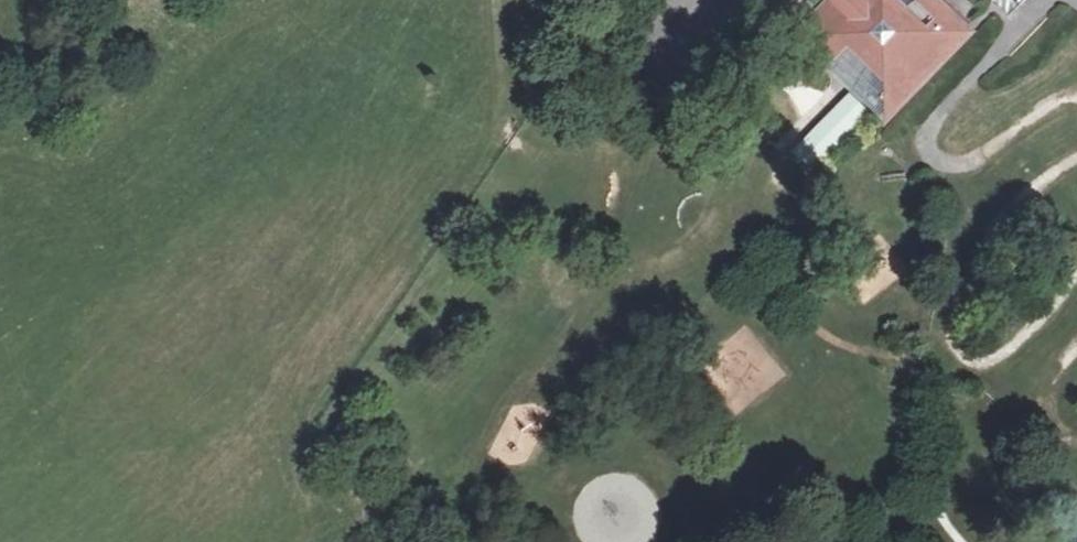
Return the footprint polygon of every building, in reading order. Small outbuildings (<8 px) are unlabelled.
[(816,32),(895,109),(969,33),(936,0),(849,0),(816,32)] [(796,143),(815,165),(876,103),(857,84),(796,143)]
